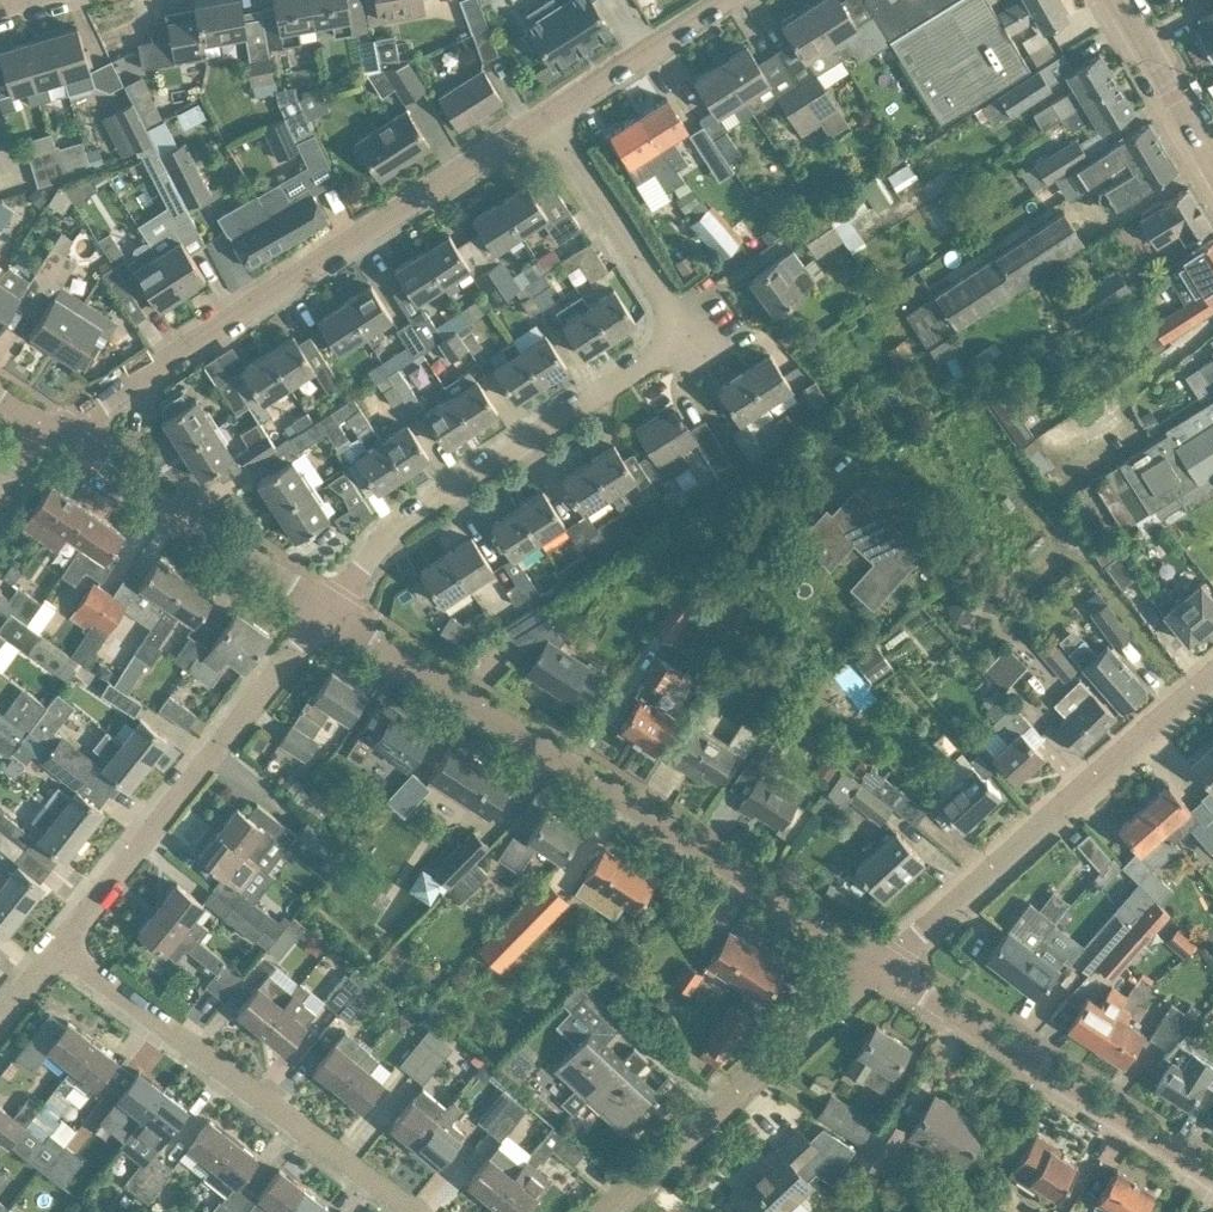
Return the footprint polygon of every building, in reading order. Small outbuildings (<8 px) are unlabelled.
[(196,4),(202,41),(246,33),(254,84),(275,81),(271,54),(269,54),(268,47),(269,47),(262,8),(261,9),(263,16),(244,20),(240,0),(215,0),(196,4)] [(316,25),(311,0),(274,0),(275,6),(262,8),(269,47),(302,41),(300,27),(316,25)] [(316,25),(333,21),(336,36),(367,30),(362,0),(311,0),(316,25)] [(423,0),(376,0),(377,3),(379,21),(426,12),(423,0)] [(550,11),(527,25),(531,30),(525,34),(533,47),(539,44),(554,66),(611,29),(592,0),(548,0),(544,2),(550,11)] [(847,10),(841,0),(819,0),(809,6),(842,58),(853,51),(859,61),(876,51),(890,42),(873,14),(856,24),(847,10)] [(873,13),(873,14),(890,42),(955,0),(865,0),(873,13)] [(902,61),(942,126),(1030,68),(987,0),(955,0),(890,42),(902,61)] [(1067,16),(1057,0),(1023,0),(1000,13),(1010,31),(1035,17),(1043,30),(1067,16)] [(473,32),(488,26),(478,1),(463,6),(473,32)] [(205,56),(202,41),(196,4),(195,4),(197,16),(168,21),(176,62),(205,56)] [(842,58),(809,6),(796,15),(795,12),(783,20),(784,22),(783,23),(786,27),(783,28),(790,39),(792,37),(797,44),(778,56),(805,97),(825,84),(818,73),(842,58)] [(1198,16),(1203,24),(1195,29),(1202,40),(1201,43),(1208,55),(1211,56),(1212,60),(1212,8),(1198,16)] [(95,85),(90,69),(77,26),(66,30),(65,25),(50,29),(69,93),(95,85)] [(488,26),(473,32),(483,59),(498,54),(488,26)] [(42,101),(69,93),(50,29),(35,34),(36,38),(24,42),(42,101)] [(369,73),(396,64),(391,34),(375,37),(381,68),(369,73)] [(24,42),(14,45),(12,41),(0,44),(0,55),(7,78),(0,80),(0,103),(3,112),(16,109),(11,93),(26,88),(30,104),(42,101),(24,42)] [(888,70),(902,61),(890,42),(876,51),(888,70)] [(805,97),(778,56),(761,67),(747,46),(721,63),(753,112),(765,104),(756,91),(770,83),(786,109),(805,97)] [(1100,53),(1079,65),(1073,69),(1063,52),(998,95),(998,96),(982,107),(993,125),(1051,88),(1049,84),(1069,73),(1076,86),(1035,114),(1044,127),(1060,117),(1117,81),(1100,53)] [(369,73),(383,95),(396,86),(406,100),(423,89),(405,62),(396,65),(396,64),(369,73)] [(741,120),(753,112),(721,63),(696,78),(719,115),(732,107),(741,120)] [(439,96),(459,127),(502,99),(482,69),(439,96)] [(139,76),(124,84),(132,101),(138,113),(154,105),(139,76)] [(1092,156),(1110,143),(1102,130),(1135,110),(1117,81),(1060,117),(1066,126),(1073,128),(1094,114),(1101,127),(1080,141),(1077,137),(1022,173),(1034,192),(1036,191),(1036,190),(1092,156)] [(805,97),(821,122),(831,137),(850,125),(825,84),(805,97)] [(320,145),(304,111),(297,97),(296,87),(277,90),(278,103),(279,106),(258,115),(265,128),(263,129),(278,159),(300,148),(313,175),(331,167),(320,145)] [(667,97),(639,115),(663,154),(676,169),(687,162),(672,137),(687,128),(680,117),(667,97)] [(803,135),(821,122),(805,97),(786,109),(803,135)] [(177,112),(185,126),(207,114),(200,100),(177,112)] [(152,140),(143,123),(138,113),(132,101),(112,112),(132,150),(152,140)] [(362,162),(367,159),(380,178),(430,145),(406,109),(356,142),(359,145),(354,149),(362,162)] [(726,131),(728,130),(714,109),(699,119),(728,163),(742,153),(726,131)] [(639,115),(611,132),(629,161),(625,164),(654,209),(671,197),(667,190),(674,185),(679,194),(690,187),(685,179),(678,171),(676,169),(663,154),(639,115)] [(1092,156),(1036,190),(1036,191),(1055,178),(1067,196),(1109,169),(1115,179),(1132,168),(1130,165),(1163,144),(1149,121),(1111,144),(1110,143),(1092,156)] [(709,136),(694,145),(712,173),(727,164),(709,136)] [(211,191),(184,138),(161,150),(188,203),(211,191)] [(83,140),(59,147),(68,176),(91,169),(83,140)] [(58,144),(28,153),(39,185),(68,176),(59,147),(58,144)] [(1100,188),(1098,196),(1105,208),(1112,208),(1157,181),(1177,168),(1163,144),(1130,165),(1132,168),(1115,179),(1100,188)] [(157,149),(142,154),(163,195),(177,223),(191,216),(177,188),(157,149)] [(907,162),(887,175),(893,185),(913,172),(907,162)] [(874,177),(861,185),(876,210),(890,201),(874,177)] [(500,201),(522,234),(543,220),(558,243),(581,228),(553,184),(536,197),(527,183),(500,201)] [(1184,241),(1211,224),(1187,185),(1162,202),(1160,199),(1140,212),(1158,240),(1176,229),(1184,241)] [(822,210),(843,240),(844,239),(853,252),(865,243),(851,221),(871,207),(857,187),(822,210)] [(276,193),(262,201),(286,244),(323,223),(303,188),(291,195),(282,202),(276,193)] [(262,201),(256,190),(217,213),(248,266),(286,244),(262,201)] [(948,191),(933,201),(949,226),(964,217),(948,191)] [(14,210),(0,201),(0,230),(14,210)] [(495,251),(522,234),(500,201),(473,218),(495,251)] [(707,208),(690,224),(721,258),(739,243),(707,208)] [(935,296),(906,314),(929,347),(1085,243),(1063,208),(993,253),(994,255),(934,294),(935,296)] [(817,257),(843,240),(822,210),(797,227),(817,257)] [(205,277),(190,253),(172,226),(148,241),(183,297),(197,287),(195,283),(205,277)] [(64,254),(73,240),(61,232),(35,273),(27,285),(28,278),(9,266),(3,270),(0,275),(0,326),(21,295),(33,303),(42,289),(64,255),(64,254)] [(112,232),(98,241),(114,267),(128,259),(112,232)] [(422,252),(443,285),(471,267),(449,234),(422,252)] [(1212,286),(1212,237),(1191,250),(1163,270),(1170,282),(1182,274),(1196,296),(1212,286)] [(171,304),(183,297),(148,241),(148,242),(144,242),(134,248),(133,254),(135,258),(130,261),(134,269),(158,307),(169,300),(171,304)] [(590,241),(561,260),(567,269),(580,260),(593,279),(608,269),(590,241)] [(777,260),(752,279),(775,310),(814,281),(792,249),(777,260)] [(417,302),(443,285),(422,252),(395,269),(417,302)] [(85,301),(61,286),(76,263),(64,255),(42,289),(53,296),(30,333),(53,348),(85,301)] [(545,271),(537,260),(513,275),(501,258),(487,267),(506,297),(515,291),(515,290),(524,284),(545,271)] [(468,322),(506,297),(487,267),(474,277),(485,294),(460,310),(468,322)] [(146,315),(130,292),(114,268),(103,275),(119,301),(120,300),(135,323),(146,315)] [(1083,320),(1130,288),(1117,270),(1070,302),(1083,320)] [(545,271),(524,284),(540,308),(550,301),(541,287),(551,281),(545,271)] [(371,284),(344,302),(365,335),(371,344),(385,334),(379,326),(392,317),(371,284)] [(524,284),(515,290),(515,291),(530,314),(540,308),(524,284)] [(588,305),(609,338),(635,321),(614,288),(588,305)] [(582,295),(557,312),(563,322),(585,354),(610,338),(588,305),(582,295)] [(85,301),(53,348),(76,363),(77,362),(85,350),(97,332),(106,338),(117,322),(107,315),(85,301)] [(339,352),(365,335),(344,302),(318,319),(339,352)] [(1184,303),(1131,337),(1142,355),(1195,320),(1184,303)] [(468,322),(460,310),(436,326),(425,310),(410,320),(428,347),(437,341),(455,330),(465,323),(465,324),(468,322)] [(398,367),(428,347),(410,320),(396,329),(406,344),(382,360),(390,372),(398,367)] [(481,347),(465,324),(465,323),(455,330),(475,359),(476,359),(472,353),(481,347)] [(457,371),(475,359),(455,330),(437,341),(457,371)] [(520,351),(541,383),(566,366),(545,334),(520,351)] [(267,351),(289,385),(315,369),(293,335),(267,351)] [(905,339),(887,349),(898,365),(915,354),(905,339)] [(509,359),(495,368),(516,400),(541,383),(520,351),(513,341),(502,348),(509,359)] [(86,351),(78,363),(91,371),(99,359),(86,351)] [(246,365),(230,375),(248,403),(258,419),(260,421),(272,413),(264,401),(265,401),(289,385),(267,351),(246,365)] [(745,370),(766,403),(791,387),(770,354),(745,370)] [(216,355),(204,363),(235,411),(248,403),(230,375),(217,355),(216,355)] [(344,384),(354,378),(341,357),(331,364),(344,384)] [(1199,366),(1212,387),(1212,357),(1199,366)] [(387,374),(390,372),(382,360),(369,369),(377,381),(387,374)] [(414,415),(425,407),(398,367),(390,372),(387,374),(403,398),(414,415)] [(477,380),(476,381),(468,370),(444,386),(451,397),(471,429),(498,411),(477,380)] [(740,420),(766,403),(745,370),(719,387),(740,420)] [(393,404),(403,398),(387,374),(377,381),(393,404)] [(998,384),(984,394),(1019,441),(1032,431),(998,384)] [(182,448),(215,427),(196,398),(191,401),(182,387),(161,400),(159,410),(165,418),(163,419),(182,448)] [(352,397),(317,420),(325,432),(326,432),(331,441),(345,431),(339,421),(346,416),(359,407),(352,397)] [(447,445),(471,429),(451,397),(426,413),(447,445)] [(825,398),(813,406),(821,418),(833,410),(825,398)] [(1164,429),(1166,432),(1104,473),(1142,530),(1183,503),(1188,510),(1212,494),(1212,398),(1164,429)] [(359,407),(346,416),(368,450),(357,457),(378,490),(402,474),(381,441),(382,441),(359,407)] [(681,450),(696,440),(706,457),(722,447),(705,419),(689,429),(677,410),(655,424),(652,419),(638,429),(652,451),(638,459),(635,454),(634,455),(644,470),(645,470),(651,479),(655,486),(670,476),(669,476),(689,463),(681,450)] [(299,432),(313,422),(307,412),(292,421),(299,431),(299,432)] [(788,413),(776,421),(785,435),(797,428),(788,413)] [(297,450),(325,432),(317,420),(313,422),(299,432),(299,431),(289,438),(297,450)] [(382,441),(381,441),(402,474),(429,456),(407,424),(382,441)] [(752,462),(766,452),(748,424),(733,433),(752,462)] [(215,427),(182,448),(200,477),(233,455),(215,427)] [(246,465),(276,446),(267,433),(238,452),(246,465)] [(1034,438),(1022,446),(1041,473),(1053,465),(1034,438)] [(614,444),(588,461),(609,493),(621,511),(632,504),(620,486),(634,476),(640,485),(651,479),(645,470),(644,470),(634,455),(625,461),(614,444)] [(311,488),(310,486),(322,478),(304,451),(258,481),(277,510),(311,488)] [(584,509),(609,493),(588,461),(563,477),(584,509)] [(348,467),(326,481),(343,494),(348,508),(334,517),(343,530),(376,508),(348,467)] [(45,540),(73,499),(51,485),(24,525),(45,540)] [(311,488),(277,510),(295,538),(329,516),(311,488)] [(827,510),(800,539),(829,565),(852,540),(874,561),(852,585),(871,604),(920,551),(855,490),(840,506),(845,510),(837,519),(827,510)] [(517,507),(538,539),(564,522),(543,491),(517,507)] [(85,549),(104,521),(73,499),(45,540),(58,549),(67,536),(80,545),(85,549)] [(513,556),(538,539),(517,507),(492,524),(513,556)] [(576,520),(603,561),(638,539),(621,512),(596,528),(586,513),(576,520)] [(576,520),(566,527),(592,568),(603,561),(576,520)] [(80,545),(61,574),(76,584),(85,569),(102,580),(120,554),(114,550),(124,535),(104,521),(85,549),(80,545)] [(446,553),(468,586),(493,569),(472,537),(446,553)] [(938,542),(925,556),(950,578),(963,564),(938,542)] [(442,602),(468,586),(446,553),(421,570),(442,602)] [(513,556),(503,562),(516,583),(525,597),(531,607),(543,600),(514,554),(513,556)] [(1121,587),(1134,578),(1117,555),(1104,564),(1121,587)] [(151,627),(186,577),(158,557),(126,604),(112,595),(88,630),(88,629),(71,654),(82,661),(86,664),(108,632),(125,609),(151,627)] [(11,563),(2,575),(12,582),(21,570),(11,563)] [(128,691),(180,613),(195,623),(213,595),(186,577),(151,627),(115,683),(128,691)] [(1188,641),(1201,630),(1201,631),(1212,622),(1211,621),(1212,620),(1212,597),(1200,581),(1177,600),(1164,585),(1151,596),(1188,641)] [(88,630),(112,595),(93,582),(69,616),(88,629),(88,630)] [(516,583),(506,589),(515,603),(525,597),(516,583)] [(35,612),(42,603),(19,586),(4,606),(28,622),(35,612)] [(671,603),(653,628),(672,641),(685,623),(689,616),(701,599),(682,586),(671,603)] [(1098,592),(1084,603),(1114,644),(1129,634),(1098,592)] [(965,598),(947,604),(952,623),(972,617),(965,598)] [(537,605),(499,629),(538,654),(527,671),(522,667),(522,669),(583,708),(607,672),(590,660),(587,666),(559,648),(572,628),(549,613),(537,605)] [(490,620),(484,610),(463,623),(451,615),(440,630),(466,648),(482,637),(477,629),(490,620)] [(268,633),(237,611),(204,658),(216,666),(228,649),(247,662),(268,633)] [(82,661),(71,654),(70,655),(42,635),(29,652),(67,679),(81,663),(82,661)] [(173,659),(187,668),(204,644),(190,635),(173,659)] [(1047,635),(1034,646),(1064,680),(1077,668),(1059,646),(1058,647),(1047,635)] [(1108,642),(1096,652),(1083,638),(1069,650),(1121,710),(1146,687),(1121,658),(1108,642)] [(878,646),(858,661),(872,681),(892,666),(878,646)] [(1007,647),(982,671),(1003,691),(1027,667),(1007,647)] [(658,655),(634,692),(640,696),(618,729),(654,752),(676,718),(652,702),(667,679),(678,686),(686,673),(658,655)] [(112,670),(99,661),(93,669),(106,679),(112,670)] [(311,693),(291,724),(313,737),(332,708),(348,719),(366,691),(332,670),(315,696),(311,693)] [(1093,692),(1092,692),(1079,679),(1054,703),(1067,717),(1056,728),(1078,751),(1116,715),(1093,692)] [(128,691),(115,683),(114,684),(109,681),(101,694),(134,715),(142,703),(127,693),(128,691)] [(169,692),(158,706),(187,728),(198,714),(169,692)] [(30,729),(58,693),(46,707),(33,697),(13,722),(0,712),(0,729),(19,743),(30,729)] [(85,772),(95,760),(61,733),(60,735),(54,731),(74,707),(58,693),(30,729),(43,739),(43,738),(52,746),(85,772)] [(361,763),(373,744),(406,766),(428,732),(380,701),(358,735),(346,753),(361,763)] [(993,754),(1016,779),(1042,754),(1021,731),(1031,723),(1012,703),(991,723),(1008,741),(993,754)] [(699,724),(676,760),(688,768),(692,763),(716,779),(734,753),(742,759),(762,728),(746,717),(737,731),(728,744),(710,732),(699,724)] [(123,742),(148,762),(167,738),(142,718),(123,742)] [(750,755),(768,767),(792,730),(775,718),(750,755)] [(305,759),(317,740),(313,737),(291,724),(280,742),(305,759)] [(19,743),(0,729),(0,749),(9,756),(13,750),(13,751),(19,743)] [(25,760),(43,739),(30,729),(19,743),(13,751),(25,760)] [(108,730),(95,746),(110,758),(103,766),(123,782),(128,787),(148,762),(123,742),(108,730)] [(513,781),(453,742),(429,778),(489,817),(513,781)] [(1191,764),(1212,787),(1212,744),(1191,764)] [(73,787),(85,772),(52,746),(41,760),(73,787)] [(985,779),(973,765),(962,753),(931,781),(942,793),(934,801),(960,829),(1000,792),(987,777),(985,779)] [(830,778),(838,767),(824,758),(817,769),(830,778)] [(860,781),(914,822),(924,809),(870,767),(860,781)] [(848,798),(879,822),(891,807),(843,769),(827,792),(842,805),(848,798)] [(762,772),(746,797),(739,807),(752,815),(755,810),(779,825),(776,830),(790,840),(810,809),(770,783),(773,779),(762,772)] [(400,817),(428,788),(417,776),(395,799),(388,806),(400,817)] [(1190,808),(1169,784),(1144,806),(1165,830),(1178,819),(1188,830),(1190,828),(1211,851),(1212,849),(1212,819),(1206,826),(1190,808)] [(58,786),(45,802),(59,813),(84,833),(103,809),(98,806),(78,790),(72,797),(58,786)] [(45,802),(31,819),(45,831),(39,838),(64,858),(84,833),(59,813),(45,802)] [(287,826),(276,818),(257,803),(248,815),(237,807),(218,831),(254,859),(273,835),(277,838),(287,826)] [(1177,844),(1165,830),(1144,806),(1119,828),(1138,849),(1123,862),(1158,901),(1172,889),(1152,866),(1177,844)] [(568,818),(564,820),(547,809),(525,843),(513,835),(500,855),(520,868),(537,842),(561,858),(579,830),(577,828),(578,824),(568,818)] [(33,836),(0,810),(0,828),(24,848),(33,836)] [(347,849),(338,842),(323,830),(313,821),(302,834),(316,846),(312,850),(321,858),(324,853),(336,863),(347,849)] [(24,848),(0,828),(0,848),(14,859),(24,848)] [(884,899),(924,861),(896,830),(855,868),(884,899)] [(254,859),(218,831),(200,854),(226,875),(235,863),(251,876),(260,864),(254,859)] [(476,831),(436,872),(451,887),(453,884),(475,862),(491,846),(476,831)] [(1099,845),(1088,832),(1075,843),(1087,856),(1099,845)] [(635,911),(655,880),(604,846),(584,878),(635,911)] [(475,862),(453,884),(465,895),(487,873),(475,862)] [(24,909),(43,884),(18,864),(0,887),(0,890),(24,909)] [(276,939),(294,916),(293,916),(291,919),(284,914),(278,921),(223,876),(213,889),(276,939)] [(860,910),(865,904),(830,882),(826,889),(860,910)] [(177,883),(158,907),(199,939),(208,928),(194,917),(195,915),(204,904),(177,883)] [(268,949),(276,939),(213,889),(204,900),(255,942),(257,940),(268,949)] [(24,909),(0,890),(0,929),(5,933),(24,909)] [(1030,901),(987,956),(1012,975),(1043,935),(1044,936),(1065,910),(1071,903),(1054,890),(1040,909),(1036,906),(1030,901)] [(1130,926),(1097,963),(1113,977),(1146,940),(1144,938),(1169,910),(1155,898),(1130,926)] [(225,1000),(244,975),(158,907),(139,930),(176,960),(186,947),(216,971),(205,984),(225,1000)] [(1089,973),(1130,926),(1114,911),(1072,958),(1089,973)] [(278,958),(305,926),(294,916),(276,939),(268,949),(278,958)] [(1177,918),(1162,929),(1183,959),(1198,948),(1177,918)] [(500,925),(478,947),(500,969),(522,947),(500,925)] [(707,963),(762,1000),(785,965),(730,929),(707,963)] [(1043,935),(1012,975),(1036,994),(1067,954),(1044,936),(1043,935)] [(684,958),(673,981),(694,991),(705,968),(684,958)] [(338,1013),(367,977),(355,967),(347,976),(345,975),(324,1001),(338,1013)] [(262,1030),(293,994),(268,973),(258,985),(238,1010),(262,1030)] [(349,1022),(378,986),(367,977),(338,1013),(349,1022)] [(578,1044),(556,1067),(576,1086),(560,1103),(572,1114),(588,1097),(621,1061),(603,1044),(616,1030),(595,1010),(604,1000),(581,981),(560,1000),(570,1010),(557,1024),(578,1044)] [(293,994),(262,1030),(285,1049),(306,1023),(315,1012),(302,1001),(311,990),(302,983),(293,994)] [(1087,996),(1067,1026),(1096,1045),(1120,1008),(1128,996),(1112,987),(1101,1004),(1087,996)] [(724,1058),(752,1015),(731,1002),(704,1044),(705,1045),(700,1053),(717,1065),(722,1057),(724,1058)] [(1166,1048),(1194,1018),(1200,1009),(1191,1002),(1184,1011),(1171,1003),(1149,1037),(1166,1048)] [(1120,1008),(1096,1045),(1123,1062),(1143,1031),(1126,1020),(1130,1014),(1120,1008)] [(68,1021),(65,1025),(50,1013),(16,1056),(31,1068),(48,1046),(72,1065),(92,1039),(68,1021)] [(412,1074),(441,1037),(438,1035),(443,1029),(429,1017),(420,1027),(426,1031),(399,1063),(412,1074)] [(863,1078),(888,1094),(901,1074),(893,1068),(908,1045),(876,1024),(859,1050),(860,1051),(848,1070),(862,1079),(863,1078)] [(340,1088),(369,1051),(345,1030),(335,1042),(315,1067),(340,1088)] [(422,1083),(452,1047),(441,1037),(412,1074),(422,1083)] [(72,1065),(54,1087),(64,1095),(74,1082),(88,1094),(96,1084),(116,1058),(92,1039),(72,1065)] [(1188,1104),(1204,1080),(1203,1079),(1212,1064),(1212,1063),(1178,1040),(1163,1055),(1171,1060),(1156,1083),(1188,1104)] [(649,1126),(673,1103),(672,1102),(669,1106),(635,1073),(648,1059),(634,1047),(621,1061),(588,1097),(619,1126),(616,1129),(617,1130),(634,1112),(649,1126)] [(383,1080),(370,1070),(379,1059),(369,1051),(340,1088),(362,1106),(383,1080)] [(131,1130),(163,1089),(139,1070),(118,1097),(141,1115),(130,1129),(131,1130)] [(417,1145),(452,1101),(451,1100),(445,1107),(422,1087),(392,1124),(417,1145)] [(490,1129),(516,1098),(503,1088),(477,1119),(490,1129)] [(154,1149),(166,1134),(187,1107),(163,1089),(131,1130),(154,1149)] [(860,1142),(874,1121),(831,1094),(818,1114),(860,1142)] [(952,1106),(934,1095),(909,1135),(959,1167),(982,1132),(962,1120),(961,1121),(948,1113),(952,1106)] [(25,1125),(25,1124),(40,1107),(28,1097),(14,1116),(0,1105),(0,1139),(2,1141),(9,1146),(10,1144),(11,1144),(25,1125)] [(501,1139),(527,1108),(516,1098),(490,1129),(501,1139)] [(439,1163),(460,1137),(463,1133),(451,1122),(461,1109),(452,1101),(417,1145),(439,1163)] [(879,1170),(904,1131),(883,1116),(856,1156),(879,1170)] [(61,1118),(54,1133),(69,1140),(76,1125),(61,1118)] [(188,1145),(187,1147),(200,1157),(192,1167),(203,1176),(207,1172),(206,1172),(233,1138),(209,1119),(188,1145)] [(44,1172),(65,1144),(49,1131),(43,1139),(25,1125),(11,1144),(44,1172)] [(542,1161),(552,1149),(572,1166),(584,1151),(554,1125),(521,1164),(523,1165),(493,1201),(506,1211),(522,1211),(549,1178),(535,1166),(540,1159),(542,1161)] [(730,1193),(748,1211),(783,1211),(812,1184),(808,1180),(816,1172),(833,1183),(856,1147),(835,1134),(823,1126),(809,1140),(798,1129),(764,1161),(769,1166),(737,1196),(732,1191),(730,1193)] [(1036,1132),(1011,1169),(1040,1188),(1037,1192),(1039,1200),(1046,1204),(1053,1202),(1056,1198),(1078,1165),(1051,1148),(1053,1144),(1036,1132)] [(226,1195),(239,1179),(257,1157),(233,1138),(206,1172),(207,1172),(203,1176),(226,1195)] [(65,1144),(44,1172),(62,1186),(84,1160),(65,1144)] [(523,1165),(521,1164),(498,1145),(489,1156),(468,1181),(493,1201),(523,1165)] [(138,1193),(163,1159),(151,1150),(125,1182),(138,1193)] [(148,1201),(174,1168),(163,1159),(138,1193),(148,1201)] [(304,1188),(280,1168),(259,1195),(245,1211),(285,1211),(304,1188)] [(1093,1206),(1103,1211),(1116,1211),(1136,1180),(1117,1168),(1096,1201),(1093,1206)] [(8,1207),(26,1185),(13,1175),(0,1193),(0,1211),(5,1211),(8,1207)] [(1155,1192),(1136,1180),(1116,1211),(1142,1211),(1155,1192)] [(328,1206),(304,1188),(285,1211),(323,1211),(328,1206)] [(233,1208),(221,1199),(211,1211),(230,1211),(233,1208)]
